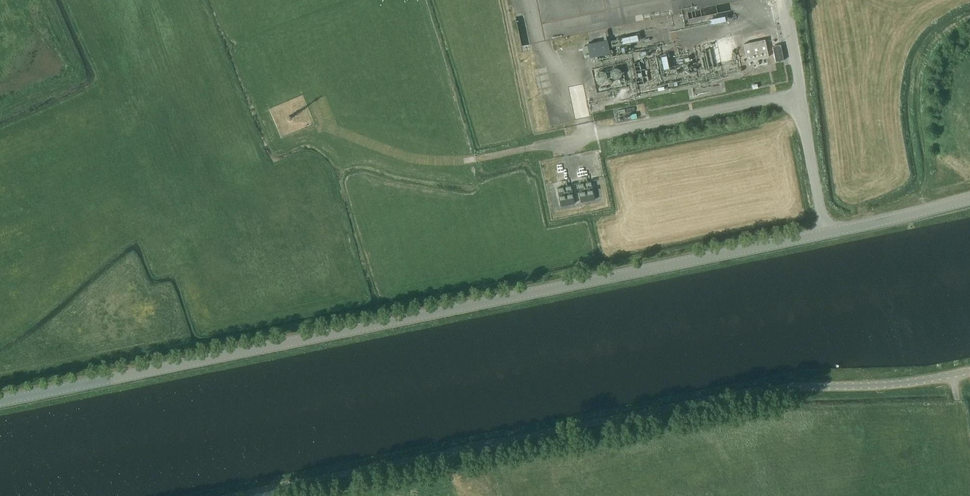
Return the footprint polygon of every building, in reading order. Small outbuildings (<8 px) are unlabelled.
[(715,22),(730,20),(729,11),(714,13),(715,22)] [(642,33),(626,37),(627,43),(643,39),(642,33)] [(610,53),(607,40),(586,44),(587,45),(582,46),(584,55),(589,54),(590,57),(610,53)] [(747,61),(768,57),(765,40),(743,44),(747,61)] [(784,60),(781,44),(772,46),(776,62),(784,60)] [(611,70),(610,73),(611,76),(613,78),(616,79),(618,78),(620,76),(621,73),(620,70),(618,68),(616,68),(613,68),(611,70)] [(596,73),(596,76),(596,79),(598,81),(601,82),(604,81),(606,79),(606,76),(606,73),(604,71),(601,71),(598,71),(596,73)] [(591,115),(585,83),(571,86),(577,118),(591,115)] [(595,199),(591,181),(577,184),(581,202),(595,199)] [(575,203),(571,185),(557,187),(561,206),(575,203)]
